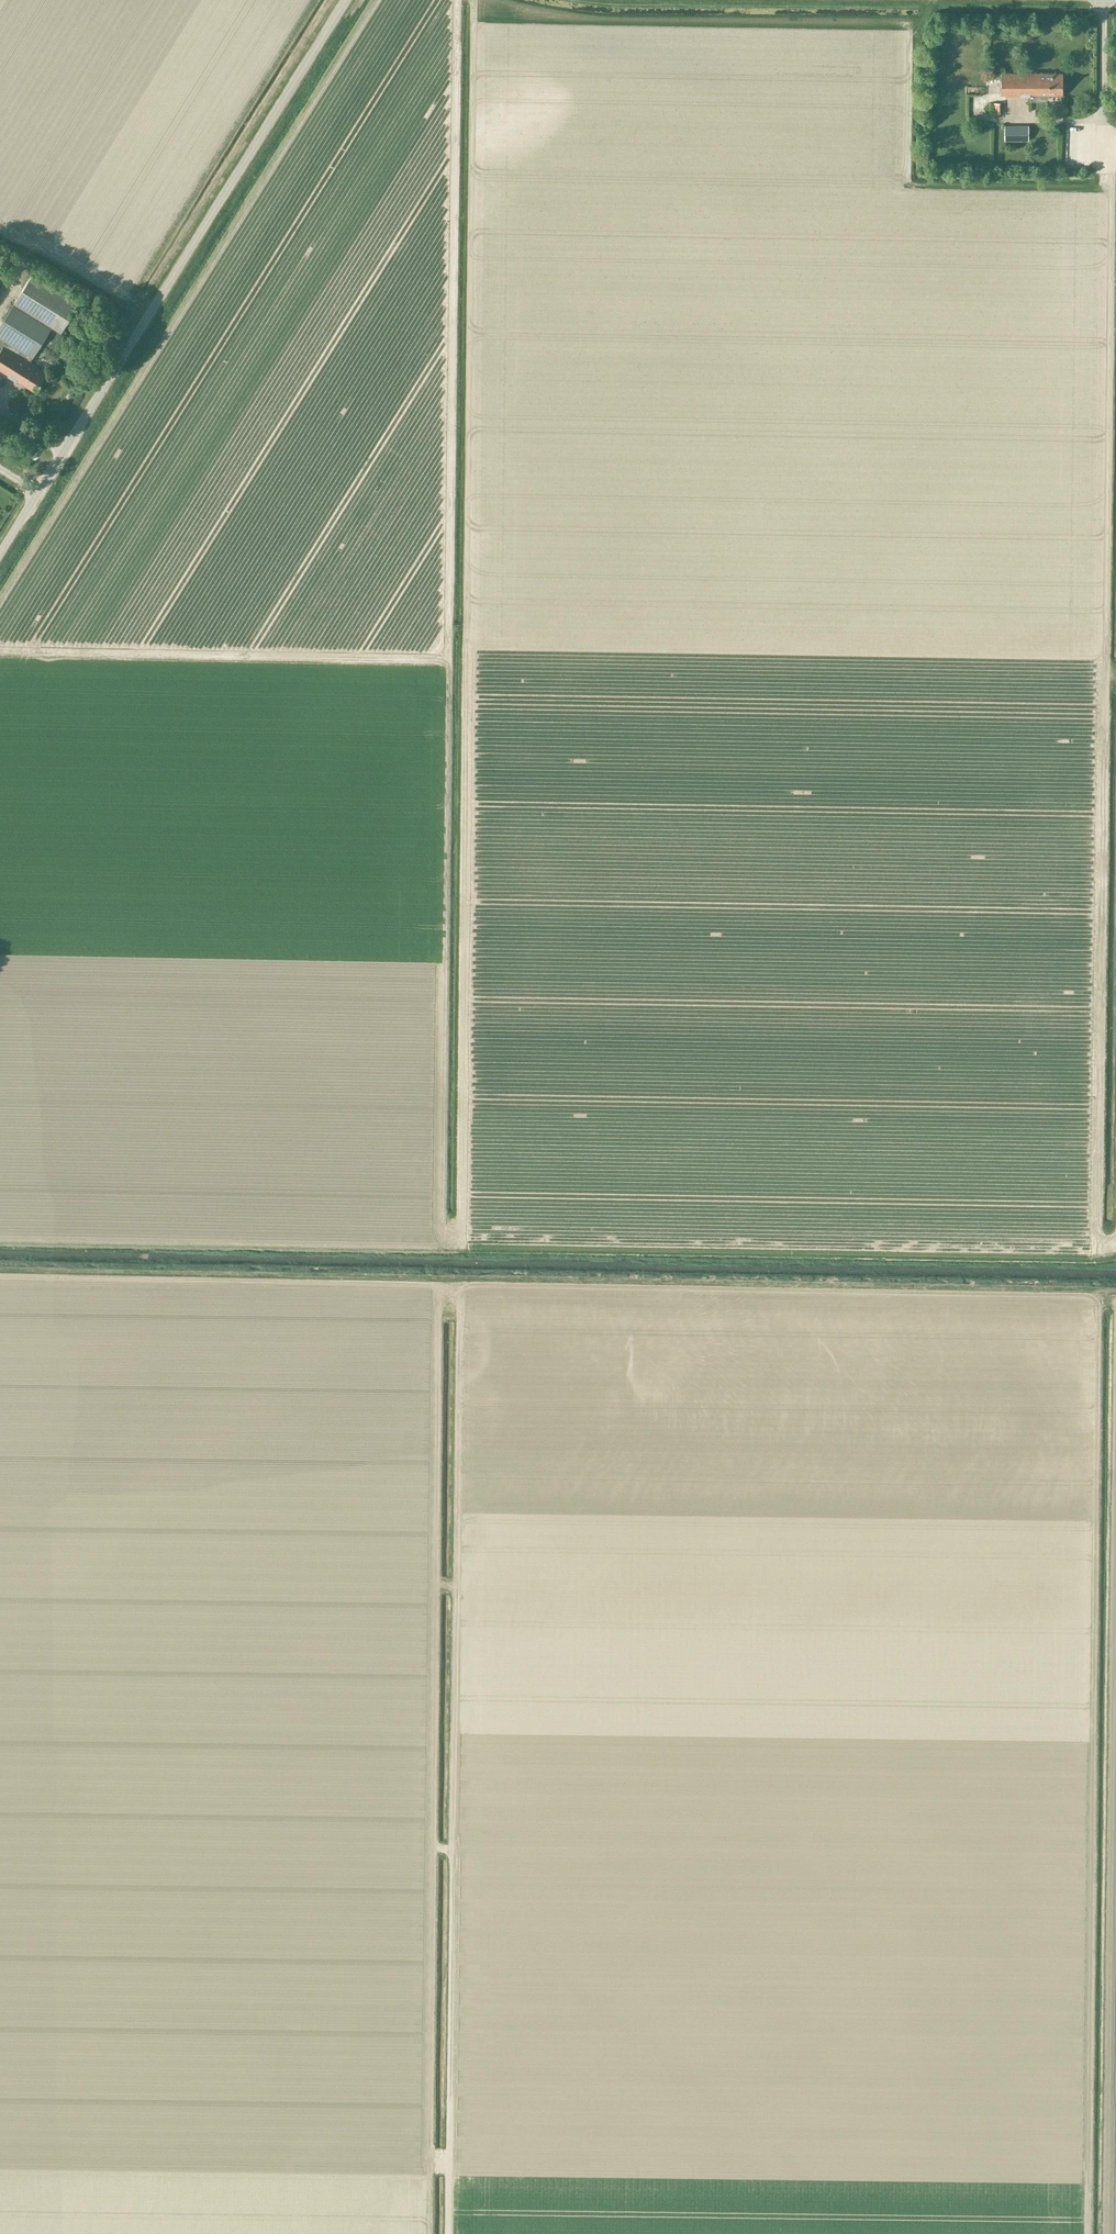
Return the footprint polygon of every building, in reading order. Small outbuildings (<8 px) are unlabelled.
[(1029,94),(1062,94),(1062,72),(1000,72),(1000,94),(1020,94),(1020,95),(1029,95),(1029,94)] [(1000,116),(1000,105),(990,105),(989,115),(1000,116)] [(1004,126),(1004,140),(1028,140),(1028,126),(1004,126)] [(1082,126),(1081,148),(1079,148),(1079,165),(1096,165),(1096,174),(1115,175),(1115,126),(1082,126)] [(8,268),(0,263),(0,281),(8,268)] [(14,301),(58,328),(62,330),(80,301),(33,272),(14,301)] [(0,350),(0,369),(8,374),(8,375),(15,380),(16,379),(35,391),(47,373),(29,362),(42,341),(47,344),(58,328),(14,301),(0,324),(0,344),(3,345),(0,350)]
